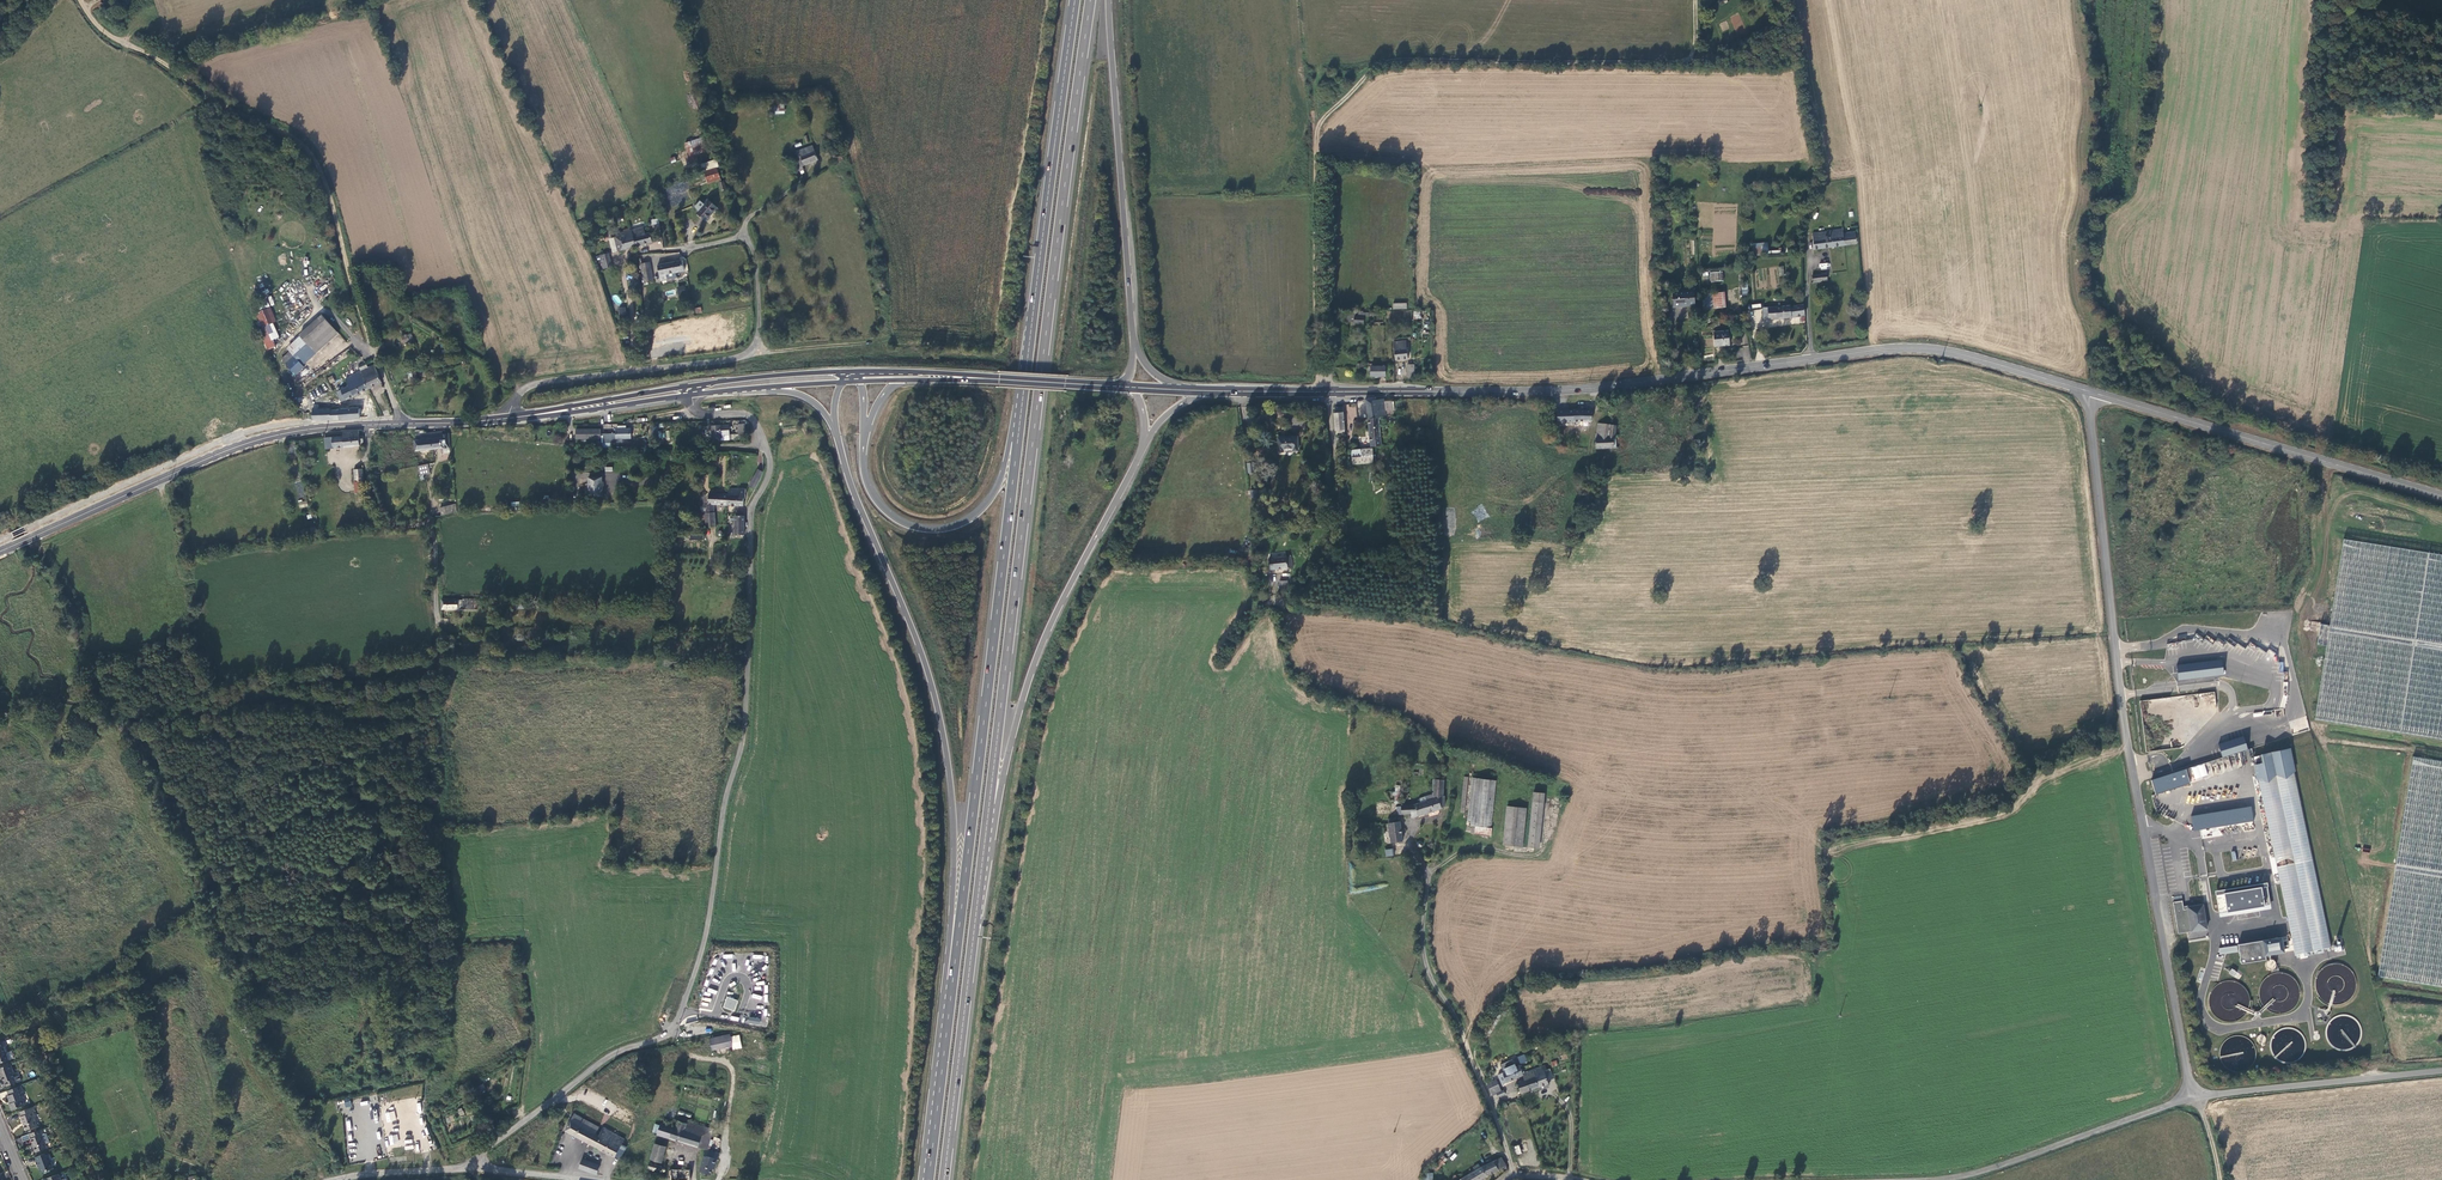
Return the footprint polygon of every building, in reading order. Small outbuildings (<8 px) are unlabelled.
[(784,104),(773,108),(776,117),(787,113),(784,104)] [(705,137),(690,141),(695,156),(710,151),(707,142),(705,137)] [(695,156),(690,141),(685,143),(689,157),(695,156)] [(802,166),(818,159),(813,145),(797,151),(799,157),(795,159),(800,171),(804,170),(802,166)] [(841,154),(832,158),(837,165),(844,161),(841,154)] [(704,172),(716,168),(719,167),(716,160),(702,165),(704,172)] [(719,177),(716,168),(704,172),(708,182),(719,177)] [(697,213),(706,221),(717,208),(708,200),(704,205),(698,211),(697,213)] [(698,211),(704,205),(700,202),(695,208),(698,211)] [(654,233),(661,231),(659,218),(653,220),(653,226),(654,233)] [(644,227),(631,231),(633,237),(646,234),(644,227)] [(1842,230),(1841,231),(1812,234),(1813,250),(1844,246),(1843,234),(1842,230)] [(619,252),(636,247),(633,237),(631,231),(620,233),(620,232),(615,233),(616,238),(615,238),(619,252)] [(646,234),(633,237),(636,247),(652,243),(650,233),(646,234)] [(1856,233),(1843,234),(1844,246),(1856,245),(1856,233)] [(1761,256),(1761,245),(1752,245),(1753,257),(1761,256)] [(683,261),(665,264),(667,274),(676,272),(685,271),(683,261)] [(665,264),(657,265),(661,281),(667,279),(667,274),(665,264)] [(652,272),(643,274),(645,282),(653,281),(652,272)] [(1710,282),(1723,282),(1723,272),(1710,272),(1710,282)] [(1826,274),(1812,275),(1812,284),(1828,282),(1826,274)] [(689,296),(689,286),(678,286),(678,296),(689,296)] [(1695,306),(1694,291),(1673,292),(1674,307),(1684,306),(1695,306)] [(1725,308),(1724,293),(1712,294),(1713,309),(1725,308)] [(1713,309),(1712,294),(1702,294),(1703,310),(1713,309)] [(1776,320),(1805,316),(1804,306),(1790,308),(1790,306),(1763,308),(1764,320),(1776,320)] [(277,322),(270,308),(257,314),(263,328),(267,326),(277,322)] [(1355,315),(1347,314),(1346,323),(1353,323),(1353,324),(1364,324),(1364,318),(1355,317),(1355,315)] [(300,336),(301,337),(304,340),(326,320),(323,316),(300,336)] [(303,365),(339,334),(326,320),(304,340),(290,351),(303,365)] [(276,347),(267,326),(263,328),(259,329),(268,350),(276,347)] [(1728,332),(1714,333),(1715,348),(1729,346),(1728,332)] [(304,340),(301,337),(289,349),(290,351),(304,340)] [(1408,360),(1406,342),(1394,343),(1396,361),(1408,360)] [(303,365),(290,351),(283,359),(296,375),(305,367),(303,365)] [(369,390),(382,384),(378,371),(375,365),(368,368),(361,372),(369,390)] [(1370,368),(1368,368),(1368,373),(1371,373),(1371,378),(1386,377),(1386,368),(1370,368)] [(342,402),(369,390),(361,372),(345,379),(349,386),(337,392),(342,402)] [(1365,399),(1366,400),(1368,419),(1378,418),(1387,417),(1386,410),(1387,410),(1388,414),(1394,413),(1392,400),(1384,401),(1384,398),(1377,399),(1376,397),(1365,399)] [(1343,407),(1335,407),(1336,412),(1335,412),(1335,430),(1336,430),(1337,435),(1345,434),(1343,407)] [(1558,422),(1592,421),(1592,420),(1592,410),(1590,410),(1581,409),(1574,409),(1574,410),(1558,411),(1558,422)] [(1368,419),(1372,447),(1382,446),(1379,425),(1378,418),(1368,419)] [(746,438),(746,424),(738,425),(738,434),(734,435),(734,440),(746,438)] [(1601,433),(1597,434),(1595,434),(1595,438),(1596,438),(1596,449),(1618,448),(1618,437),(1614,437),(1615,425),(1602,424),(1601,433)] [(611,442),(616,443),(616,439),(631,439),(631,429),(626,429),(626,426),(618,426),(618,429),(616,429),(616,434),(604,434),(604,443),(602,442),(602,448),(612,448),(611,442)] [(712,426),(712,438),(717,438),(717,435),(729,435),(729,428),(722,428),(721,426),(712,426)] [(601,429),(576,430),(576,440),(601,439),(601,429)] [(421,430),(415,430),(416,440),(415,441),(416,451),(423,450),(421,430)] [(425,434),(424,430),(421,430),(423,450),(433,450),(432,433),(425,434)] [(359,436),(359,432),(343,433),(343,437),(325,439),(326,449),(359,446),(359,442),(363,442),(363,436),(359,436)] [(443,434),(442,432),(432,433),(433,450),(444,448),(444,449),(449,449),(449,442),(448,434),(443,434)] [(1298,434),(1278,436),(1280,449),(1299,447),(1298,434)] [(1352,456),(1361,456),(1372,457),(1372,449),(1352,449),(1352,456)] [(419,460),(419,466),(424,465),(424,459),(423,459),(422,455),(416,456),(417,460),(419,460)] [(428,464),(418,466),(420,475),(430,473),(428,464)] [(362,469),(354,470),(355,483),(364,482),(362,469)] [(761,479),(755,476),(749,487),(755,490),(761,479)] [(603,496),(603,477),(588,477),(588,484),(588,496),(598,496),(603,496)] [(364,482),(355,483),(356,492),(362,492),(364,491),(364,482)] [(598,498),(598,496),(588,496),(588,484),(585,484),(585,491),(585,495),(585,499),(598,498)] [(641,501),(641,486),(632,486),(632,495),(626,495),(626,502),(633,503),(633,501),(641,501)] [(746,489),(739,489),(739,495),(728,495),(728,506),(738,506),(739,505),(743,505),(744,499),(745,498),(746,489)] [(706,504),(705,514),(706,528),(715,527),(714,512),(713,513),(715,504),(717,504),(717,505),(728,506),(728,495),(709,494),(709,504),(706,504)] [(442,515),(452,513),(450,505),(440,508),(442,515)] [(732,532),(732,535),(744,535),(744,516),(735,515),(735,516),(734,532),(732,532)] [(2345,540),(2331,627),(2328,648),(2316,719),(2441,739),(2441,555),(2345,540)] [(1271,569),(1293,568),(1292,557),(1269,559),(1271,569)] [(1288,581),(1280,581),(1280,588),(1287,589),(1288,581)] [(442,609),(477,610),(477,601),(475,601),(475,599),(464,599),(463,600),(448,600),(448,599),(442,599),(442,609)] [(2319,646),(2328,648),(2331,627),(2322,625),(2319,646)] [(2255,661),(2260,648),(2248,643),(2245,652),(2252,654),(2250,659),(2255,661)] [(2177,664),(2178,679),(2224,675),(2223,660),(2177,664)] [(2218,744),(2222,757),(2248,749),(2244,736),(2218,744)] [(2290,749),(2263,755),(2265,762),(2257,764),(2260,778),(2260,779),(2296,954),(2332,947),(2295,771),(2290,749)] [(2414,758),(2379,977),(2441,986),(2441,763),(2414,758)] [(2151,778),(2155,793),(2190,784),(2189,780),(2207,775),(2205,764),(2151,778)] [(1491,828),(1496,781),(1471,778),(1466,825),(1475,826),(1491,828)] [(1443,795),(1444,780),(1434,779),(1433,795),(1426,797),(1427,802),(1411,805),(1397,807),(1398,814),(1409,814),(1410,817),(1441,809),(1441,807),(1445,806),(1445,796),(1443,795)] [(1534,793),(1533,801),(1543,803),(1544,793),(1534,793)] [(1528,847),(1539,849),(1543,803),(1533,801),(1528,847)] [(1522,847),(1526,808),(1508,806),(1503,845),(1508,846),(1518,847),(1522,847)] [(2193,830),(2254,823),(2252,808),(2191,814),(2193,830)] [(1402,841),(1400,821),(1388,823),(1391,843),(1402,841)] [(1492,828),(1491,828),(1475,826),(1474,834),(1491,836),(1492,828)] [(1404,854),(1402,841),(1391,843),(1385,844),(1384,844),(1386,857),(1404,854)] [(2268,883),(2215,890),(2219,917),(2271,909),(2268,883)] [(2184,900),(2174,902),(2179,933),(2208,928),(2204,904),(2189,906),(2189,908),(2187,908),(2187,909),(2185,909),(2184,900)] [(2283,937),(2239,944),(2242,963),(2267,959),(2266,955),(2285,952),(2283,937)] [(2218,948),(2220,955),(2238,951),(2237,945),(2218,948)] [(2268,961),(2269,970),(2276,968),(2275,960),(2268,961)] [(2317,965),(2316,1001),(2354,1002),(2355,966),(2317,965)] [(2238,980),(2242,975),(2232,968),(2228,973),(2238,980)] [(2229,975),(2204,1001),(2230,1026),(2247,1009),(2244,1007),(2253,999),(2229,975)] [(738,1002),(727,998),(723,1009),(734,1012),(738,1002)] [(2329,1019),(2328,1046),(2336,1046),(2336,1049),(2357,1050),(2358,1028),(2345,1027),(2346,1021),(2336,1021),(2336,1019),(2329,1019)] [(2305,1047),(2305,1035),(2294,1030),(2294,1032),(2291,1031),(2293,1028),(2276,1029),(2270,1041),(2271,1057),(2283,1063),(2298,1062),(2305,1047)] [(730,1034),(710,1040),(713,1050),(733,1045),(730,1034)] [(2265,1035),(2257,1036),(2258,1044),(2266,1043),(2265,1035)] [(2220,1066),(2251,1071),(2255,1047),(2249,1046),(2250,1042),(2225,1038),(2220,1066)] [(6,1040),(0,1043),(0,1064),(10,1060),(5,1047),(8,1045),(6,1040)] [(1518,1056),(1519,1064),(1527,1063),(1525,1055),(1518,1056)] [(22,1081),(20,1075),(15,1077),(14,1073),(11,1064),(0,1068),(0,1074),(2,1074),(4,1081),(7,1082),(8,1086),(22,1081)] [(1522,1076),(1523,1074),(1521,1066),(1520,1064),(1498,1074),(1499,1078),(1502,1084),(1522,1076)] [(1545,1066),(1523,1074),(1525,1080),(1518,1083),(1521,1093),(1549,1084),(1548,1081),(1544,1071),(1547,1070),(1545,1066)] [(1548,1081),(1553,1078),(1550,1069),(1547,1070),(1544,1071),(1548,1081)] [(1498,1084),(1496,1079),(1487,1084),(1492,1095),(1497,1093),(1498,1096),(1505,1094),(1504,1090),(1500,1091),(1497,1084),(1498,1084)] [(24,1091),(22,1086),(8,1091),(9,1096),(12,1104),(11,1105),(13,1110),(25,1106),(23,1100),(24,1098),(21,1091),(24,1091)] [(36,1111),(34,1107),(21,1112),(23,1116),(21,1117),(23,1122),(24,1122),(27,1130),(38,1126),(35,1119),(36,1116),(34,1112),(36,1111)] [(385,1112),(387,1121),(396,1120),(395,1111),(385,1112)] [(596,1133),(599,1127),(574,1113),(571,1119),(565,1131),(615,1157),(624,1139),(603,1128),(602,1129),(600,1135),(596,1133)] [(707,1149),(708,1149),(708,1148),(713,1129),(687,1121),(687,1123),(678,1120),(678,1123),(685,1125),(679,1141),(707,1149)] [(657,1135),(679,1141),(685,1125),(678,1123),(676,1128),(660,1123),(657,1135)] [(46,1133),(44,1129),(30,1134),(34,1146),(36,1152),(47,1148),(43,1135),(46,1133)] [(388,1136),(390,1145),(399,1143),(397,1134),(388,1136)] [(664,1147),(654,1143),(650,1159),(661,1163),(664,1147)] [(1526,1143),(1514,1148),(1517,1155),(1529,1150),(1526,1143)] [(720,1153),(713,1151),(712,1155),(711,1155),(705,1154),(700,1171),(711,1175),(714,1165),(716,1166),(720,1153)] [(54,1168),(48,1152),(36,1157),(38,1162),(36,1162),(38,1167),(40,1166),(43,1173),(54,1168)] [(601,1165),(583,1158),(579,1169),(597,1176),(601,1165)] [(1444,1162),(1440,1158),(1433,1168),(1436,1171),(1444,1162)] [(1474,1168),(1476,1171),(1474,1172),(1468,1175),(1461,1179),(1462,1179),(1480,1179),(1506,1167),(1501,1158),(1481,1168),(1480,1165),(1474,1168)] [(663,1168),(650,1162),(647,1168),(660,1174),(663,1168)] [(1474,1172),(1469,1162),(1463,1166),(1468,1175),(1474,1172)] [(691,1169),(670,1169),(670,1175),(668,1175),(668,1179),(691,1179),(691,1169)]
